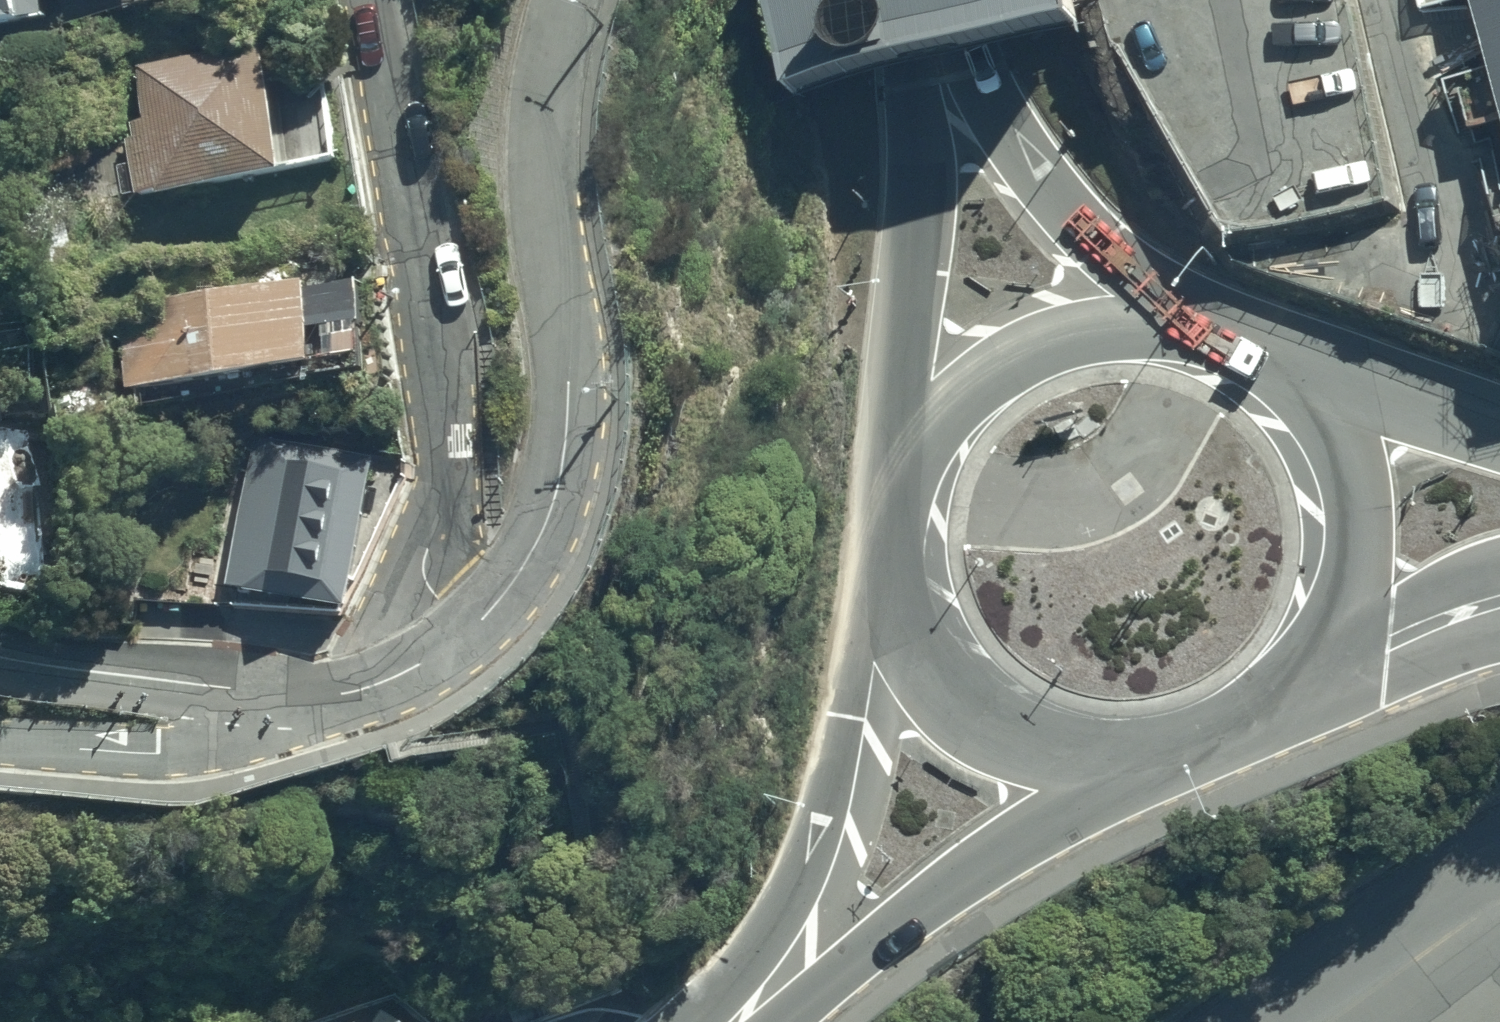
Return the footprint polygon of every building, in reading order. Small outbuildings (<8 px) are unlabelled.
[(47,14),(44,0),(0,0),(0,21),(47,14)] [(793,90),(868,71),(1001,37),(1080,17),(1075,0),(771,0),(793,90)] [(1499,77),(1499,0),(1479,0),(1499,77)] [(263,41),(136,64),(147,122),(132,125),(135,141),(128,142),(138,192),(160,188),(161,195),(287,172),(263,41)] [(304,281),(117,308),(129,391),(316,364),(304,281)] [(5,557),(6,570),(53,571),(56,448),(37,448),(38,407),(0,406),(0,557),(5,557)] [(374,458),(256,437),(230,585),(348,606),(374,458)]
